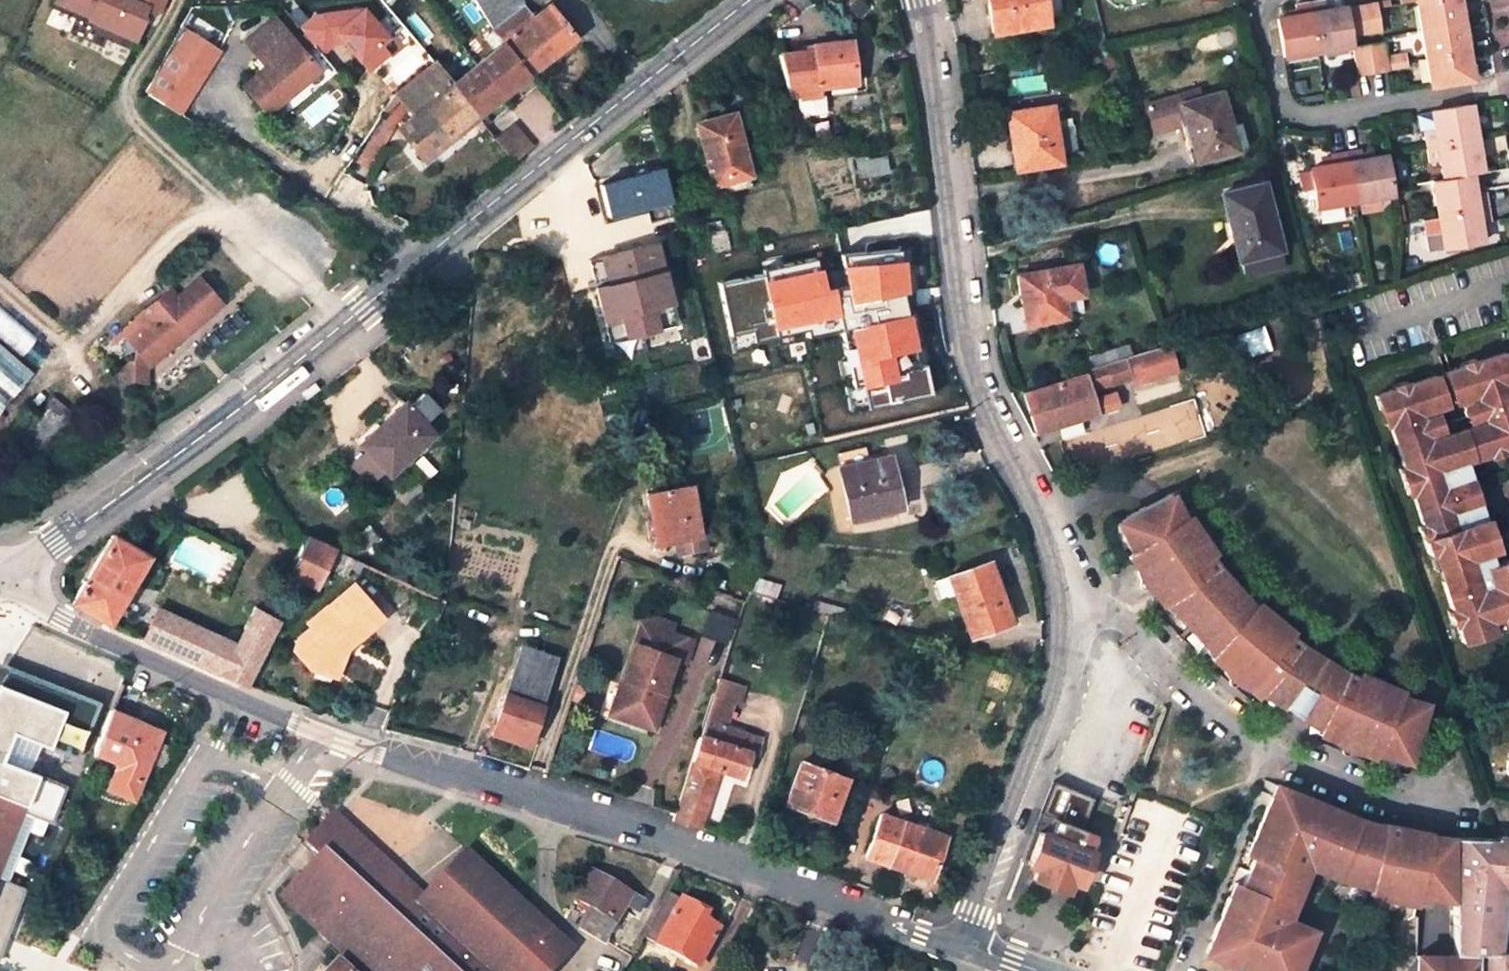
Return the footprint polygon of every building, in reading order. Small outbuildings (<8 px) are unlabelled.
[(54,7),(142,40),(153,11),(163,15),(169,0),(57,0),(54,7)] [(531,17),(521,4),(519,0),(473,0),(490,27),(501,41),(531,17)] [(994,33),(1045,24),(1040,0),(988,0),(994,33)] [(1349,37),(1344,8),(1324,12),(1323,0),(1309,3),(1318,53),(1350,48),(1349,37)] [(1461,23),(1456,0),(1427,0),(1417,2),(1422,30),(1461,23)] [(1464,0),(1456,0),(1461,23),(1468,21),(1464,0)] [(1359,5),(1364,34),(1381,31),(1376,2),(1359,5)] [(1318,53),(1309,3),(1295,5),(1297,17),(1279,20),(1285,59),(1318,53)] [(527,76),(575,37),(548,4),(531,17),(501,41),(527,76)] [(1344,8),(1349,37),(1364,34),(1359,5),(1344,8)] [(295,93),(319,74),(303,55),(322,40),(311,28),(293,43),(272,16),(243,41),(265,66),(242,85),(263,109),(290,87),(295,93)] [(1461,23),(1465,47),(1472,46),(1468,21),(1461,23)] [(1461,23),(1422,30),(1426,58),(1466,51),(1465,47),(1461,23)] [(146,93),(179,115),(182,112),(218,50),(185,30),(146,93)] [(855,91),(854,83),(848,40),(812,44),(813,51),(780,55),(789,96),(797,95),(798,105),(802,109),(809,113),(826,111),(824,94),(819,95),(818,87),(831,86),(832,94),(855,91)] [(501,41),(449,85),(475,117),(527,76),(501,41)] [(1366,45),(1371,74),(1388,71),(1383,42),(1366,45)] [(1350,48),(1356,76),(1371,74),(1366,45),(1350,48)] [(1466,51),(1426,58),(1431,85),(1471,79),(1466,51)] [(423,52),(385,83),(394,95),(412,115),(396,127),(422,160),(470,121),(475,117),(449,85),(423,52)] [(268,115),(295,93),(290,87),(263,109),(268,115)] [(1181,104),(1200,98),(1197,89),(1150,103),(1158,133),(1186,125),(1181,104)] [(1186,125),(1190,138),(1197,135),(1204,160),(1236,150),(1219,93),(1200,98),(1181,104),(1186,125)] [(1049,107),(1007,113),(1016,169),(1058,162),(1049,107)] [(1471,107),(1433,113),(1433,114),(1417,117),(1420,133),(1423,133),(1426,148),(1476,139),(1471,107)] [(748,174),(732,114),(697,123),(712,184),(748,174)] [(482,126),(475,117),(470,121),(478,130),(482,126)] [(521,139),(511,126),(494,140),(512,163),(538,142),(530,132),(521,139)] [(1204,160),(1197,135),(1190,138),(1197,162),(1204,160)] [(1460,177),(1470,175),(1476,174),(1482,173),(1476,139),(1426,148),(1429,163),(1441,160),(1444,180),(1460,177)] [(1372,157),(1370,148),(1360,151),(1361,159),(1372,157)] [(1354,201),(1356,212),(1395,205),(1386,155),(1372,157),(1361,159),(1360,151),(1346,153),(1354,201)] [(1311,169),(1318,208),(1354,201),(1346,153),(1330,156),(1332,165),(1322,167),(1311,169)] [(1330,156),(1321,158),(1322,167),(1332,165),(1330,156)] [(884,157),(856,161),(858,175),(886,171),(884,157)] [(664,284),(644,205),(669,199),(662,170),(600,185),(607,215),(577,222),(597,301),(664,284)] [(1443,215),(1486,207),(1484,193),(1473,194),(1470,175),(1460,177),(1444,180),(1432,183),(1437,216),(1443,215)] [(1283,266),(1279,250),(1262,185),(1221,195),(1238,260),(1240,260),(1244,276),(1283,266)] [(1486,207),(1443,215),(1437,216),(1438,220),(1422,223),(1428,253),(1481,242),(1477,222),(1489,220),(1486,207)] [(705,223),(712,255),(713,255),(728,251),(720,220),(705,223)] [(774,282),(786,336),(844,323),(832,268),(774,282)] [(1018,275),(1025,324),(1063,318),(1056,269),(1018,275)] [(149,320),(127,339),(134,347),(149,364),(218,305),(197,280),(175,298),(169,291),(142,312),(149,320)] [(23,355),(36,341),(0,309),(0,334),(23,355)] [(1081,371),(1131,355),(1128,344),(1077,360),(1081,371)] [(1131,355),(1081,371),(1082,376),(1024,395),(1036,432),(1093,414),(1093,413),(1103,410),(1100,398),(1090,401),(1086,391),(1126,378),(1139,374),(1142,382),(1173,372),(1165,345),(1131,355)] [(11,398),(33,374),(0,346),(0,388),(11,398)] [(149,364),(134,347),(129,361),(121,368),(132,383),(146,383),(149,364)] [(1498,563),(1469,477),(1441,487),(1436,472),(1463,462),(1488,455),(1488,457),(1505,452),(1504,448),(1508,446),(1508,392),(1507,385),(1508,385),(1508,371),(1503,353),(1477,361),(1475,358),(1459,364),(1459,367),(1445,372),(1455,402),(1477,395),(1479,401),(1484,416),(1487,422),(1425,443),(1422,436),(1418,421),(1416,415),(1445,405),(1435,376),(1408,384),(1407,381),(1390,387),(1391,390),(1374,395),(1385,427),(1388,426),(1402,466),(1398,467),(1408,496),(1412,495),(1421,524),(1418,525),(1428,555),(1431,554),(1450,608),(1447,609),(1452,627),(1456,626),(1461,641),(1508,626),(1508,559),(1498,563)] [(132,383),(121,368),(111,376),(123,391),(132,383)] [(1139,374),(1126,378),(1128,386),(1142,382),(1139,374)] [(0,388),(0,411),(11,398),(0,388)] [(52,397),(32,421),(23,414),(4,437),(12,445),(0,459),(0,473),(15,485),(75,415),(52,397)] [(1126,459),(1205,434),(1193,399),(1115,424),(1126,459)] [(1462,407),(1467,422),(1484,416),(1479,401),(1462,407)] [(360,443),(389,474),(432,435),(403,404),(360,443)] [(1422,436),(1442,430),(1436,415),(1418,421),(1422,436)] [(867,460),(863,446),(836,452),(840,467),(867,460)] [(364,452),(353,463),(369,481),(381,470),(364,452)] [(436,466),(427,455),(415,465),(424,476),(436,466)] [(852,518),(899,506),(887,456),(867,460),(840,467),(852,518)] [(1441,487),(1469,477),(1463,462),(1436,472),(1441,487)] [(645,492),(655,543),(670,541),(699,536),(690,484),(645,492)] [(1172,612),(1172,616),(1171,619),(1196,645),(1203,645),(1211,653),(1206,658),(1205,660),(1216,669),(1222,669),(1241,683),(1242,689),(1254,699),(1255,696),(1315,731),(1314,734),(1328,740),(1333,738),(1359,748),(1357,752),(1371,758),(1372,753),(1396,759),(1398,750),(1409,753),(1422,703),(1396,696),(1398,692),(1384,686),(1379,688),(1368,684),(1367,678),(1354,673),(1352,678),(1339,673),(1296,647),(1284,638),(1287,634),(1277,626),(1271,627),(1263,619),(1262,614),(1250,605),(1247,609),(1211,571),(1203,560),(1207,558),(1199,546),(1194,546),(1188,536),(1188,531),(1180,519),(1176,521),(1163,499),(1116,523),(1121,533),(1113,537),(1124,558),(1120,560),(1129,572),(1132,570),(1149,593),(1147,598),(1156,610),(1158,608),(1164,604),(1172,612)] [(1113,537),(1121,533),(1116,523),(1113,525),(1111,528),(1111,533),(1113,537)] [(367,526),(352,538),(363,550),(378,537),(367,526)] [(1188,531),(1188,536),(1194,546),(1199,546),(1200,541),(1198,536),(1194,533),(1191,531),(1188,531)] [(674,556),(708,550),(705,534),(699,536),(670,541),(674,556)] [(109,624),(152,549),(145,546),(142,551),(112,536),(110,537),(72,603),(109,624)] [(305,536),(286,576),(297,581),(315,589),(328,562),(334,549),(305,536)] [(345,555),(334,549),(328,562),(339,567),(345,555)] [(989,562),(948,576),(934,582),(940,602),(955,596),(970,637),(1010,622),(989,562)] [(1149,593),(1132,570),(1129,572),(1130,579),(1136,588),(1140,593),(1145,597),(1147,598),(1149,593)] [(757,581),(754,593),(775,598),(778,587),(757,581)] [(383,615),(351,583),(308,624),(311,627),(299,639),(294,651),(312,669),(322,660),(342,667),(349,648),(345,645),(356,635),(359,638),(383,615)] [(817,602),(815,609),(829,613),(849,619),(851,611),(817,602)] [(1166,617),(1171,619),(1172,616),(1172,612),(1164,604),(1158,608),(1163,615),(1166,617)] [(143,638),(246,686),(278,620),(254,609),(236,646),(156,609),(143,638)] [(1262,614),(1263,619),(1271,627),(1277,626),(1276,621),(1272,616),(1268,614),(1262,614)] [(643,616),(639,626),(668,635),(671,626),(643,616)] [(639,626),(612,705),(657,720),(677,661),(684,664),(691,643),(668,635),(639,626)] [(522,646),(556,658),(559,648),(525,637),(522,646)] [(1211,653),(1203,645),(1196,645),(1197,648),(1200,653),(1202,656),(1206,658),(1211,653)] [(522,646),(492,735),(526,747),(556,658),(522,646)] [(342,667),(322,660),(312,669),(338,678),(342,667)] [(26,889),(1,880),(28,814),(54,821),(69,788),(31,773),(41,746),(81,760),(100,703),(0,663),(0,957),(26,889)] [(1241,683),(1222,669),(1216,669),(1217,670),(1221,676),(1227,683),(1234,687),(1242,689),(1241,683)] [(1367,678),(1368,684),(1379,688),(1384,686),(1381,681),(1377,678),(1374,677),(1370,677),(1367,678)] [(719,679),(674,815),(673,819),(698,828),(717,769),(739,776),(748,751),(757,754),(762,738),(721,725),(729,701),(737,703),(742,687),(719,679)] [(657,720),(612,705),(609,716),(653,731),(657,720)] [(118,763),(108,789),(132,800),(148,760),(159,732),(110,711),(94,752),(118,763)] [(1359,748),(1333,738),(1328,740),(1337,747),(1342,750),(1350,752),(1357,752),(1359,748)] [(156,741),(148,760),(160,765),(168,746),(156,741)] [(1409,753),(1398,750),(1396,759),(1400,760),(1403,760),(1406,757),(1409,753)] [(831,818),(846,778),(801,762),(786,803),(831,818)] [(1088,831),(1099,800),(1054,782),(1042,813),(1054,818),(1048,833),(1092,851),(1097,836),(1088,831)] [(1285,811),(1293,793),(1285,790),(1284,789),(1278,789),(1273,791),(1270,794),(1267,803),(1285,811)] [(1450,851),(1440,851),(1440,837),(1428,836),(1429,834),(1415,831),(1411,846),(1394,843),(1397,828),(1382,825),(1381,827),(1358,820),(1293,793),(1285,811),(1267,803),(1250,844),(1258,847),(1253,860),(1242,885),(1237,898),(1229,895),(1212,935),(1231,942),(1224,961),(1249,970),(1250,970),(1275,902),(1294,903),(1307,870),(1306,866),(1310,865),(1311,869),(1335,878),(1355,884),(1360,882),(1370,885),(1368,896),(1382,898),(1386,896),(1398,898),(1401,902),(1414,905),(1415,905),(1416,898),(1450,901),(1450,851)] [(943,836),(880,814),(866,856),(905,870),(903,876),(911,879),(914,873),(930,878),(943,836)] [(335,826),(416,905),(425,899),(341,819),(335,826)] [(296,896),(375,970),(391,970),(411,949),(422,964),(412,970),(551,970),(567,953),(470,865),(425,899),(416,905),(335,826),(313,848),(328,863),(296,896)] [(1415,831),(1397,828),(1394,843),(1411,846),(1415,831)] [(1079,885),(1092,851),(1048,833),(1041,831),(1028,865),(1036,868),(1032,878),(1066,891),(1070,882),(1079,885)] [(1450,838),(1440,837),(1440,851),(1450,851),(1450,838)] [(1450,838),(1450,851),(1450,901),(1450,905),(1450,954),(1472,954),(1472,970),(1508,970),(1508,954),(1498,954),(1502,890),(1508,890),(1508,840),(1495,839),(1450,838)] [(1250,844),(1245,856),(1253,860),(1258,847),(1250,844)] [(630,896),(590,874),(575,899),(590,908),(579,929),(603,943),(623,908),(630,896)] [(1242,885),(1234,882),(1229,895),(1237,898),(1242,885)] [(696,965),(717,929),(702,921),(706,913),(668,893),(644,937),(696,965)] [(289,902),(361,970),(375,970),(296,896),(289,902)] [(642,903),(630,896),(623,908),(635,915),(642,903)] [(1275,902),(1250,970),(1298,970),(1315,930),(1290,920),(1286,922),(1285,918),(1289,916),(1294,903),(1275,902)] [(1224,961),(1231,942),(1212,935),(1209,944),(1208,946),(1208,949),(1210,953),(1214,957),(1224,961)] [(391,970),(412,970),(422,964),(411,949),(391,970)] [(1415,955),(1415,970),(1472,970),(1472,954),(1450,954),(1415,955)] [(335,961),(326,970),(346,970),(335,961)]
